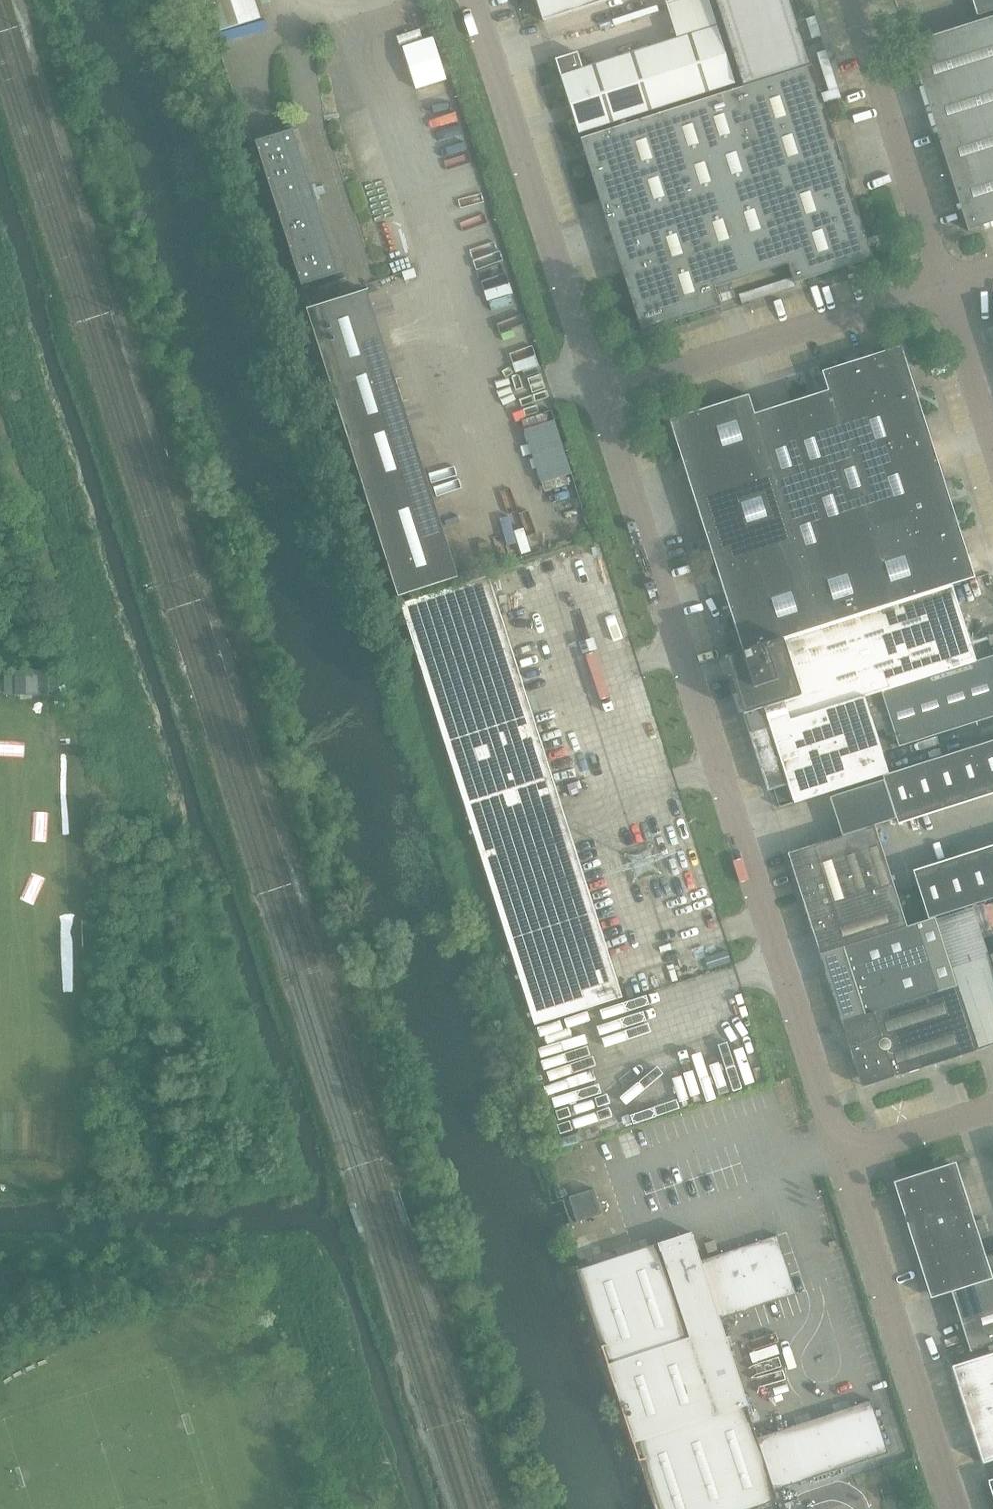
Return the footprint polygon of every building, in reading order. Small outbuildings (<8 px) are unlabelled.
[(219,33),(261,19),(255,0),(208,0),(219,33)] [(544,22),(613,0),(537,0),(544,22)] [(579,134),(736,85),(709,0),(678,0),(666,4),(678,40),(584,70),(578,53),(556,60),(579,134)] [(743,88),(812,66),(791,0),(715,0),(743,88)] [(977,17),(992,12),(992,0),(972,0),(977,17)] [(968,232),(992,224),(992,18),(909,45),(968,232)] [(403,48),(418,90),(448,81),(434,38),(403,48)] [(873,259),(812,66),(743,88),(581,140),(642,332),(721,307),(714,288),(790,264),(796,284),(873,259)] [(255,143),(301,286),(343,273),(343,271),(335,274),(291,133),(298,130),(298,129),(255,143)] [(308,311),(399,598),(459,578),(368,291),(308,311)] [(670,421),(744,651),(953,586),(975,578),(901,348),(823,373),(829,392),(755,415),(749,396),(670,421)] [(557,418),(526,427),(543,482),(574,473),(557,418)] [(401,604),(535,1026),(593,1008),(593,1007),(623,998),(489,577),(401,604)] [(953,586),(744,651),(744,652),(726,658),(769,792),(774,790),(780,809),(889,774),(864,698),(882,692),(977,662),(953,586)] [(882,692),(899,747),(992,718),(992,657),(977,662),(882,692)] [(885,781),(897,819),(897,820),(899,825),(900,825),(899,820),(992,790),(992,742),(883,777),(885,781)] [(897,819),(885,781),(830,798),(843,837),(875,826),(897,820),(897,819)] [(789,854),(821,955),(908,927),(875,826),(843,837),(789,854)] [(915,871),(914,872),(929,920),(992,900),(992,851),(917,876),(915,871)] [(908,927),(821,955),(831,986),(833,993),(843,1023),(866,1016),(939,992),(957,987),(935,919),(908,927)] [(866,1016),(843,1023),(860,1078),(863,1088),(978,1051),(957,987),(939,992),(866,1016)] [(907,1224),(932,1299),(952,1292),(971,1352),(992,1345),(992,1255),(986,1257),(956,1163),(894,1183),(906,1219),(905,1219),(907,1224)] [(570,1198),(578,1223),(603,1215),(595,1190),(570,1198)] [(577,1271),(656,1508),(753,1508),(778,1501),(775,1491),(889,1454),(872,1401),(758,1439),(747,1407),(749,1406),(730,1347),(734,1346),(730,1337),(727,1338),(721,1320),(797,1295),(778,1236),(701,1261),(692,1233),(577,1271)] [(983,1464),(992,1461),(992,1346),(988,1347),(991,1355),(952,1367),(983,1464)]
